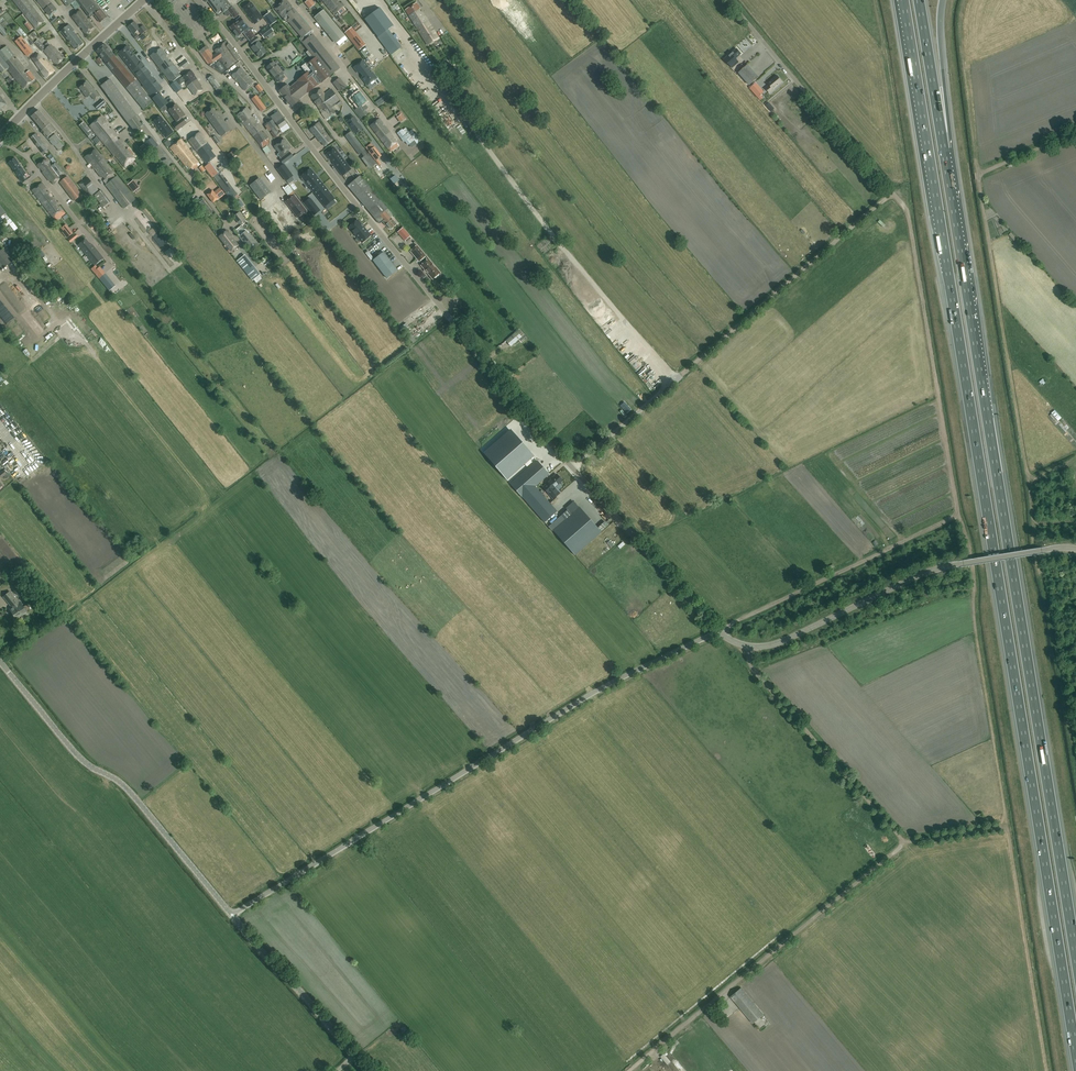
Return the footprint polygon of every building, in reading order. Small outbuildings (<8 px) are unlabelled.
[(32,6),(28,0),(26,1),(26,0),(14,0),(24,13),(32,6)] [(57,9),(49,0),(38,0),(37,1),(49,16),(57,9)] [(89,16),(93,13),(94,14),(94,15),(100,22),(107,17),(101,9),(94,0),(77,0),(89,16)] [(206,2),(208,1),(218,14),(217,14),(219,16),(227,10),(228,10),(232,7),(231,6),(226,0),(204,0),(206,2)] [(256,1),(262,9),(268,5),(264,0),(257,0),(256,1)] [(292,6),(287,0),(284,0),(275,8),(283,18),(285,17),(302,37),(299,39),(305,46),(315,37),(310,30),(311,29),(292,6)] [(310,9),(315,4),(312,0),(309,0),(311,2),(307,5),(310,9)] [(324,1),(332,11),(333,10),(336,13),(338,11),(341,14),(346,10),(343,7),(344,6),(341,2),(340,3),(337,0),(338,0),(326,0),(324,1)] [(263,18),(251,2),(243,8),(247,14),(249,14),(251,16),(250,17),(255,24),(263,18)] [(416,28),(428,20),(422,11),(421,12),(419,9),(420,8),(417,3),(405,10),(416,28)] [(32,6),(24,13),(35,28),(44,21),(32,6)] [(239,14),(232,6),(232,7),(228,10),(234,18),(239,14)] [(94,27),(80,10),(72,16),(81,28),(81,27),(83,29),(82,30),(85,34),(94,27)] [(337,43),(345,36),(324,10),(315,17),(319,21),(318,22),(332,40),(333,39),(337,43)] [(0,17),(0,20),(3,18),(7,24),(12,21),(7,12),(0,17)] [(234,32),(245,23),(240,17),(236,21),(237,22),(230,27),(234,32)] [(386,30),(376,17),(368,24),(391,55),(393,57),(402,51),(400,48),(403,46),(389,28),(386,30)] [(428,20),(416,28),(428,45),(439,38),(436,33),(434,33),(433,30),(433,29),(428,20)] [(140,28),(135,21),(128,26),(132,32),(133,33),(138,29),(142,34),(147,30),(143,25),(140,28)] [(25,24),(30,31),(33,29),(28,22),(25,24)] [(245,23),(234,32),(238,37),(243,32),(250,41),(255,37),(245,23)] [(0,24),(0,31),(4,37),(8,33),(6,31),(0,24)] [(76,50),(84,44),(74,31),(75,30),(69,24),(61,31),(76,50)] [(23,34),(25,33),(20,27),(16,30),(21,36),(23,34)] [(264,39),(274,32),(269,27),(261,34),(264,39)] [(365,45),(351,28),(349,30),(346,32),(345,33),(359,50),(365,45)] [(30,54),(33,51),(21,36),(15,41),(24,52),(27,50),(30,54)] [(257,37),(250,42),(253,46),(251,47),(254,51),(255,51),(260,57),(266,52),(263,48),(258,41),(259,40),(257,37)] [(305,46),(315,58),(317,57),(331,75),(339,68),(315,37),(305,46)] [(57,65),(64,58),(59,52),(54,47),(52,48),(50,45),(50,44),(48,42),(44,46),(43,47),(40,44),(41,43),(38,41),(35,44),(41,50),(42,52),(44,50),(47,53),(46,54),(57,65)] [(219,58),(228,70),(229,69),(233,66),(232,65),(240,58),(229,43),(227,45),(224,43),(215,50),(217,53),(213,56),(210,58),(213,63),(219,58)] [(151,104),(153,102),(105,44),(96,51),(144,109),(146,107),(146,108),(151,104)] [(0,71),(2,73),(7,68),(15,78),(24,88),(35,79),(32,75),(33,75),(29,70),(28,71),(26,70),(24,67),(16,58),(15,59),(13,56),(14,55),(7,46),(3,49),(0,45),(0,71)] [(118,53),(135,75),(146,67),(141,61),(140,61),(127,45),(118,53)] [(210,58),(213,56),(208,49),(209,49),(206,46),(199,51),(206,62),(209,66),(213,63),(210,58)] [(169,59),(167,56),(168,56),(161,48),(150,56),(153,58),(152,59),(155,63),(154,64),(156,67),(156,66),(157,66),(171,83),(181,76),(179,73),(180,72),(170,58),(169,59)] [(724,59),(732,68),(739,62),(736,59),(741,54),(737,49),(733,52),(733,51),(724,59)] [(42,57),(38,52),(32,58),(41,71),(40,71),(46,78),(54,71),(45,60),(44,61),(41,58),(42,57)] [(182,57),(177,61),(179,63),(180,65),(179,65),(183,69),(189,64),(186,60),(185,58),(183,56),(182,57)] [(317,57),(315,58),(315,59),(306,65),(307,66),(304,68),(308,73),(298,80),(299,80),(290,87),(287,84),(279,91),(289,103),(290,102),(292,106),(300,100),(299,99),(317,85),(318,85),(331,75),(317,57)] [(376,78),(363,61),(354,68),(359,73),(361,72),(363,76),(362,77),(362,78),(368,85),(376,78)] [(272,73),(275,71),(279,69),(274,62),(267,67),(272,73)] [(750,85),(759,77),(748,65),(739,73),(750,85)] [(146,67),(135,75),(143,85),(142,86),(151,97),(163,88),(154,77),(153,78),(150,74),(151,73),(146,67)] [(244,90),(253,83),(240,67),(231,75),(244,90)] [(275,71),(272,73),(277,79),(279,82),(284,79),(282,76),(283,74),(279,69),(275,71)] [(202,86),(194,76),(194,75),(191,70),(182,77),(181,77),(170,85),(176,93),(182,88),(179,85),(184,81),(195,95),(203,89),(202,86)] [(218,92),(222,89),(220,86),(212,75),(208,78),(218,92)] [(771,94),(775,90),(774,90),(783,82),(777,76),(768,83),(770,85),(766,88),(771,94)] [(340,91),(346,87),(339,78),(333,83),(340,91)] [(142,125),(134,115),(136,114),(110,79),(101,86),(127,122),(129,121),(135,130),(142,125)] [(92,87),(87,81),(79,88),(85,94),(84,94),(87,97),(90,95),(95,100),(99,96),(92,87)] [(756,84),(750,89),(758,98),(764,93),(756,84)] [(325,94),(321,89),(314,94),(311,97),(322,112),(321,112),(326,119),(337,112),(333,106),(336,104),(338,105),(341,103),(339,100),(340,100),(331,89),(325,94)] [(234,92),(237,96),(237,97),(244,106),(247,103),(245,101),(239,95),(236,90),(234,92)] [(168,103),(160,92),(159,92),(152,98),(161,109),(163,111),(166,108),(164,106),(168,103)] [(362,118),(368,113),(365,110),(368,107),(364,103),(367,101),(359,92),(351,98),(359,107),(355,110),(362,118)] [(265,107),(255,95),(252,98),(262,110),(265,107)] [(179,108),(176,104),(169,110),(177,122),(173,125),(177,130),(186,123),(182,117),(185,115),(180,108),(179,108)] [(252,116),(250,114),(251,113),(246,107),(237,115),(241,121),(242,121),(240,124),(242,127),(245,126),(250,131),(263,148),(269,144),(269,143),(266,139),(268,138),(264,132),(263,133),(261,130),(262,129),(258,124),(259,124),(253,116),(252,116)] [(218,115),(213,108),(205,114),(216,129),(224,122),(225,122),(219,115),(218,115)] [(39,110),(31,116),(41,128),(40,129),(41,131),(47,138),(48,140),(49,139),(54,146),(54,145),(60,141),(61,140),(55,134),(53,136),(52,134),(56,130),(51,123),(50,124),(39,110)] [(290,127),(278,111),(271,117),(270,116),(265,119),(267,123),(264,125),(270,133),(271,133),(275,138),(290,127)] [(113,155),(126,145),(121,138),(119,139),(117,137),(118,135),(112,128),(110,128),(108,125),(109,124),(102,116),(90,126),(113,155)] [(165,121),(161,116),(153,122),(158,128),(163,135),(166,138),(174,132),(165,121)] [(363,129),(354,116),(347,122),(355,134),(363,129)] [(381,139),(390,132),(386,126),(385,126),(383,124),(383,123),(379,118),(370,126),(381,139)] [(88,127),(84,122),(80,125),(83,129),(91,140),(93,138),(92,137),(93,137),(90,134),(92,133),(90,130),(91,130),(88,127)] [(221,136),(230,129),(225,122),(224,122),(216,129),(221,136)] [(332,140),(323,128),(319,122),(310,129),(313,134),(314,134),(320,142),(321,141),(325,146),(332,140)] [(409,132),(406,128),(403,130),(402,129),(397,133),(403,142),(404,142),(405,141),(408,145),(412,142),(418,138),(412,130),(409,132)] [(365,150),(351,131),(345,136),(359,154),(361,153),(364,156),(361,158),(369,169),(372,166),(375,170),(379,167),(376,164),(368,153),(365,150)] [(206,164),(216,157),(212,151),(213,149),(200,132),(188,140),(206,164)] [(394,137),(390,132),(381,139),(390,150),(397,144),(393,139),(394,137)] [(31,137),(43,153),(48,149),(36,133),(31,137)] [(152,137),(144,142),(151,151),(158,145),(152,137)] [(181,139),(170,148),(176,154),(177,153),(178,155),(177,155),(180,159),(190,150),(181,139)] [(284,139),(275,146),(279,153),(277,154),(281,159),(280,159),(283,164),(284,163),(288,160),(293,156),(290,152),(289,153),(287,150),(288,150),(291,147),(284,139)] [(148,149),(144,144),(140,147),(145,152),(148,149)] [(126,145),(113,155),(114,155),(115,154),(125,167),(135,159),(133,156),(134,155),(128,148),(127,149),(124,146),(126,145)] [(159,146),(151,151),(157,159),(165,153),(159,146)] [(267,146),(263,149),(266,154),(271,151),(267,146)] [(376,161),(382,156),(374,146),(368,151),(376,161)] [(351,169),(342,158),(341,159),(338,155),(339,154),(335,148),(326,154),(330,160),(331,160),(334,163),(333,164),(342,176),(351,169)] [(114,173),(104,161),(104,160),(102,158),(100,155),(95,149),(85,157),(89,163),(90,162),(93,165),(92,166),(94,169),(101,178),(103,177),(105,179),(103,181),(106,184),(105,185),(124,208),(136,199),(117,176),(116,177),(113,173),(114,173)] [(180,159),(185,165),(187,165),(190,168),(191,167),(193,170),(199,166),(196,163),(198,162),(191,154),(192,153),(190,150),(180,159)] [(21,167),(18,164),(19,163),(15,158),(9,162),(17,174),(20,177),(19,178),(23,183),(28,179),(24,175),(26,173),(21,166),(21,167)] [(52,166),(46,158),(37,165),(40,169),(43,172),(50,181),(51,181),(54,185),(62,179),(59,176),(59,175),(61,174),(62,176),(65,173),(64,172),(63,171),(56,162),(52,166)] [(239,160),(233,165),(237,170),(243,165),(239,160)] [(277,169),(286,181),(293,176),(284,164),(277,169)] [(309,187),(311,186),(315,190),(315,191),(323,184),(318,177),(317,178),(315,176),(315,175),(311,169),(301,176),(302,178),(302,179),(304,182),(305,181),(309,187)] [(60,182),(74,201),(82,195),(68,176),(60,182)] [(396,224),(390,217),(393,215),(360,176),(348,186),(379,223),(383,220),(391,229),(396,224)] [(230,185),(224,177),(217,182),(226,193),(232,187),(230,184),(230,185)] [(269,192),(259,179),(250,186),(260,199),(269,192)] [(32,190),(56,221),(65,213),(60,206),(58,207),(56,204),(57,203),(48,191),(47,192),(45,190),(46,188),(42,182),(32,190)] [(328,191),(323,184),(315,191),(315,190),(313,191),(325,206),(330,203),(332,205),(336,202),(333,200),(335,199),(330,193),(330,194),(328,191)] [(103,207),(110,202),(101,190),(94,195),(103,207)] [(218,198),(213,190),(207,194),(213,202),(218,198)] [(298,218),(306,211),(294,195),(285,201),(298,218)] [(317,205),(311,197),(304,203),(310,211),(317,205)] [(282,215),(285,212),(278,204),(275,206),(282,215)] [(5,213),(6,213),(1,207),(0,206),(0,218),(3,215),(7,220),(2,224),(2,225),(4,228),(10,223),(15,230),(18,228),(12,221),(10,219),(10,218),(9,219),(5,213)] [(240,224),(242,222),(244,220),(238,213),(234,216),(240,224)] [(114,230),(124,222),(121,217),(110,224),(114,230)] [(358,220),(349,227),(362,243),(371,235),(364,227),(363,227),(361,225),(361,224),(358,220)] [(67,228),(62,232),(67,238),(73,233),(70,230),(69,231),(67,228)] [(409,236),(402,228),(397,232),(404,240),(409,236)] [(229,253),(231,251),(239,245),(227,230),(219,236),(226,245),(224,246),(229,253)] [(249,235),(246,231),(239,237),(245,243),(246,243),(248,245),(247,246),(250,250),(258,244),(250,234),(249,235)] [(68,240),(71,242),(74,240),(78,236),(76,234),(72,237),(68,240)] [(86,254),(95,248),(93,245),(92,245),(91,246),(90,244),(86,239),(79,245),(86,254)] [(440,273),(425,255),(417,245),(410,251),(419,261),(421,260),(424,263),(421,265),(433,279),(440,273)] [(99,254),(97,251),(95,248),(86,254),(95,265),(103,258),(100,253),(99,254)] [(12,261),(3,249),(0,251),(0,270),(12,261)] [(386,278),(398,270),(384,252),(372,260),(375,263),(386,278)] [(252,275),(257,271),(254,267),(255,267),(245,254),(237,261),(247,273),(249,276),(251,275),(252,275)] [(105,273),(100,266),(98,268),(96,265),(91,269),(99,278),(105,273)] [(114,273),(108,276),(114,286),(120,283),(114,273)] [(103,277),(100,279),(105,287),(109,285),(103,277)] [(511,346),(516,342),(521,337),(517,331),(506,340),(511,346)] [(645,379),(654,370),(651,367),(642,376),(645,379)] [(644,381),(649,386),(654,381),(650,376),(644,381)] [(625,413),(629,409),(625,404),(621,407),(625,413)] [(1054,411),(1051,415),(1057,420),(1060,417),(1054,411)] [(510,429),(483,452),(495,466),(506,479),(533,456),(510,429)] [(556,511),(542,495),(535,486),(548,474),(537,461),(510,484),(521,497),(522,496),(544,522),(556,511)] [(562,480),(556,474),(550,479),(546,482),(548,484),(544,488),(553,498),(559,493),(554,487),(562,480)] [(600,533),(573,502),(566,508),(567,510),(548,527),(552,531),(553,530),(575,555),(600,533)] [(12,583),(18,577),(15,573),(9,579),(12,583)] [(19,603),(10,592),(3,597),(14,610),(11,611),(16,619),(27,612),(26,611),(31,609),(28,604),(23,607),(21,602),(19,603)] [(764,1014),(741,988),(731,997),(753,1023),(764,1014)]
